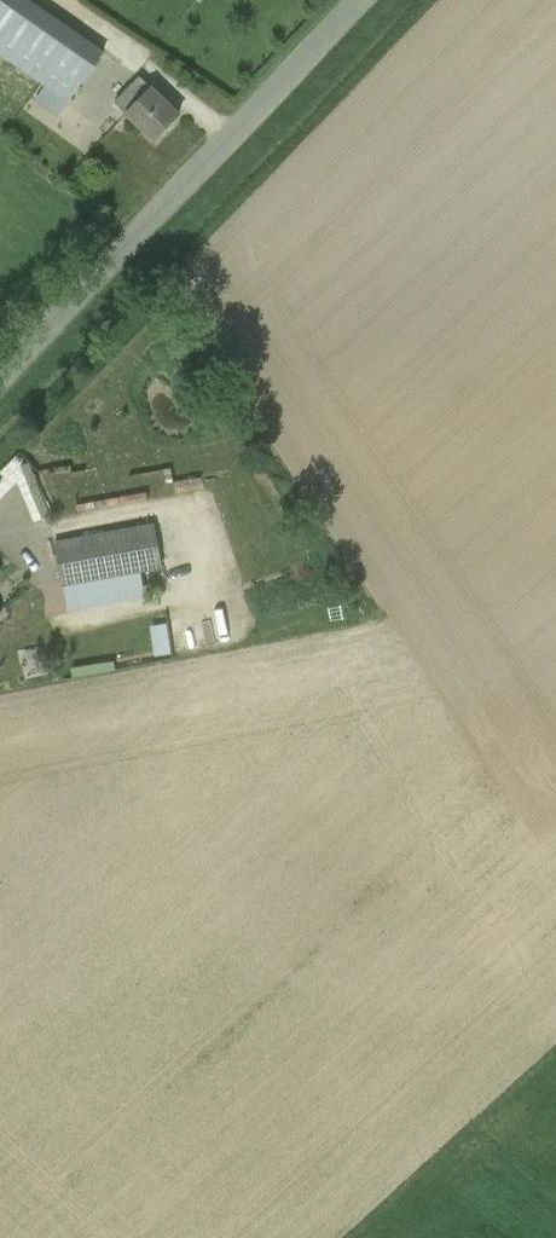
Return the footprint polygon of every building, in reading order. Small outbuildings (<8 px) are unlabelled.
[(40,83),(69,104),(105,52),(30,0),(0,0),(0,54),(40,83)] [(180,114),(152,87),(139,75),(114,101),(127,113),(155,140),(180,114)] [(153,525),(56,543),(64,586),(161,568),(153,525)]
